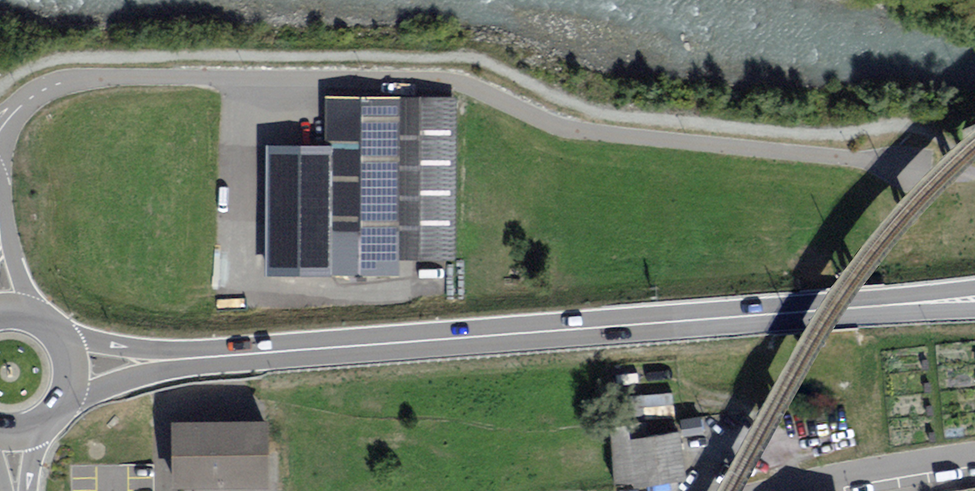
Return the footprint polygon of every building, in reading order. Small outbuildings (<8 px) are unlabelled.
[(397,97),(328,97),(327,144),(327,276),(397,276),(397,97)] [(454,97),(397,97),(398,261),(454,261),(454,97)] [(327,144),(263,144),(264,276),(327,276),(327,144)] [(701,416),(680,420),(683,436),(704,432),(701,416)] [(262,420),(166,421),(166,487),(262,487),(262,420)] [(608,428),(614,488),(681,481),(677,433),(631,438),(629,426),(608,428)]
